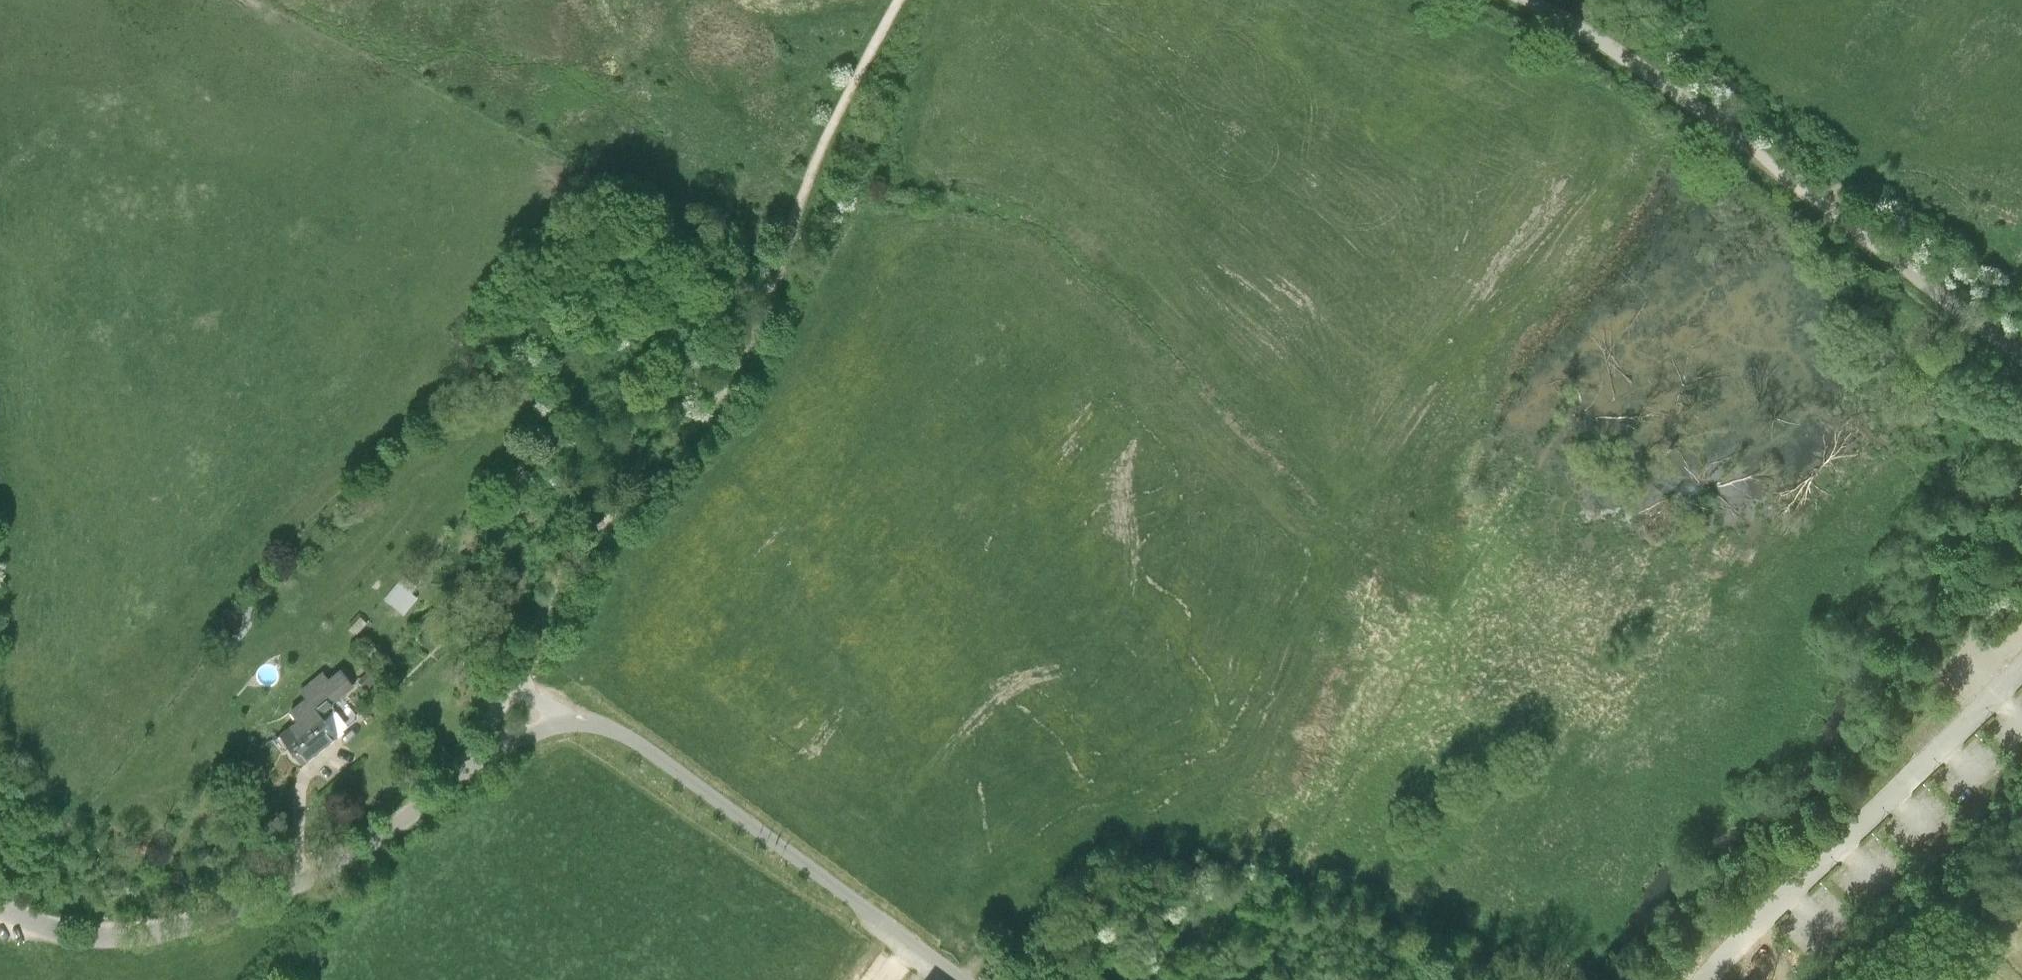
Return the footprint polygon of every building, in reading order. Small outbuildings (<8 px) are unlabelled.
[(346,700),(322,669),(299,688),(303,696),(286,709),(293,719),(275,734),(290,754),(322,730),(330,741),(348,727),(333,710),(346,700)]
